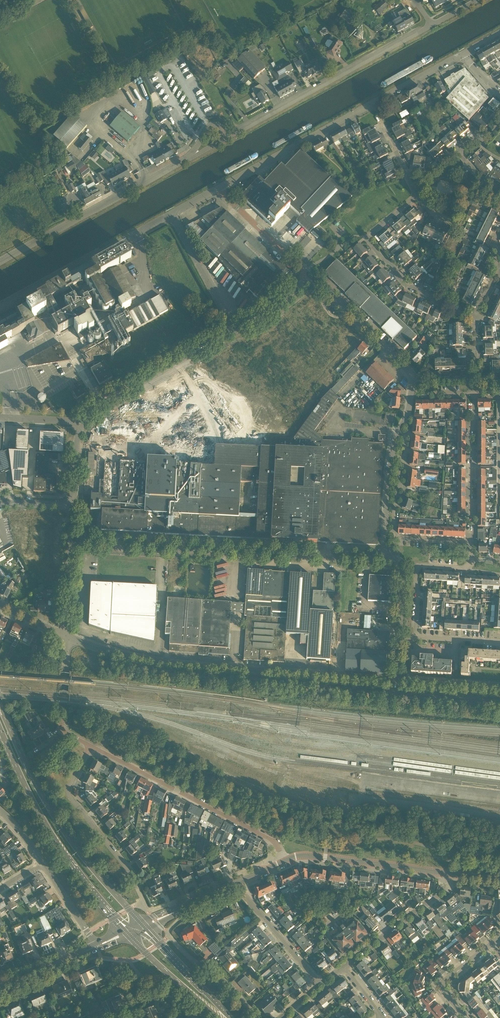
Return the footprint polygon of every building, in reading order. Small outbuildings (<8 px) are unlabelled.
[(374,8),(379,14),(391,4),(388,0),(383,0),(374,8)] [(404,15),(406,18),(402,20),(406,27),(413,23),(406,9),(402,11),(404,15)] [(343,23),(346,20),(350,24),(355,17),(347,10),(342,15),(340,18),(339,19),(343,23)] [(406,27),(402,20),(401,21),(400,17),(389,23),(391,27),(394,25),(398,32),(406,27)] [(333,21),(327,27),(331,30),(336,24),(333,21)] [(362,33),(360,32),(359,31),(358,31),(357,32),(356,32),(356,33),(355,33),(355,34),(355,35),(354,35),(354,36),(355,37),(355,38),(356,39),(358,40),(360,39),(363,43),(366,41),(362,37),(363,35),(362,33)] [(318,46),(314,39),(312,36),(308,38),(310,41),(312,45),(314,48),(318,46)] [(325,46),(329,49),(327,52),(334,57),(343,43),(335,39),(333,42),(329,40),(327,41),(325,44),(325,46)] [(491,46),(495,53),(498,58),(499,57),(499,50),(496,43),(491,46)] [(495,53),(491,46),(486,49),(493,61),(496,60),(495,57),(493,55),(495,53)] [(486,49),(482,52),(485,59),(488,58),(490,63),(491,63),(494,67),(496,65),(495,63),(493,61),(486,49)] [(237,60),(244,68),(253,78),(263,71),(266,68),(250,50),(247,53),(246,52),(237,60)] [(488,64),(485,59),(482,52),(476,54),(480,62),(480,61),(483,67),(488,64)] [(315,75),(316,75),(315,74),(320,71),(321,70),(319,67),(318,68),(315,63),(316,65),(309,68),(309,67),(309,66),(305,68),(301,60),(298,62),(296,58),(292,60),(299,73),(303,71),(307,78),(312,76),(313,76),(313,75),(315,74),(315,75)] [(239,72),(244,68),(237,60),(232,64),(239,72)] [(284,65),(275,70),(279,77),(285,74),(288,72),(288,73),(293,70),(288,62),(283,64),(284,65)] [(444,80),(451,93),(452,94),(448,98),(446,100),(450,103),(450,104),(469,121),(489,99),(483,94),(485,92),(480,86),(476,89),(472,85),(476,82),(465,69),(444,80)] [(146,75),(142,78),(151,93),(155,90),(146,75)] [(244,77),(238,83),(242,87),(248,81),(244,77)] [(291,77),(288,79),(281,83),(274,87),(280,98),(287,94),(294,90),(292,88),(296,86),(293,81),(291,77)] [(446,92),(441,82),(435,85),(440,95),(446,92)] [(255,87),(256,89),(255,87),(252,89),(257,97),(259,100),(257,101),(259,105),(261,103),(262,104),(268,101),(264,93),(267,92),(265,89),(260,85),(255,87)] [(426,97),(419,85),(415,88),(414,89),(414,88),(411,90),(414,95),(413,95),(413,97),(415,96),(418,102),(426,97)] [(402,104),(411,98),(414,103),(418,102),(415,96),(413,97),(413,95),(414,95),(411,90),(410,91),(405,93),(407,95),(403,97),(402,95),(398,97),(402,104)] [(491,98),(483,106),(486,109),(487,107),(488,108),(490,107),(492,108),(491,110),(493,112),(497,108),(499,105),(497,103),(494,100),(491,98)] [(478,113),(471,120),(475,124),(476,124),(479,127),(481,129),(483,130),(487,126),(483,122),(480,119),(482,117),(485,114),(480,110),(478,112),(478,113)] [(155,115),(161,123),(166,119),(161,111),(155,115)] [(105,120),(111,125),(110,126),(128,142),(140,127),(122,112),(117,118),(112,114),(110,116),(109,115),(105,120)] [(67,148),(71,143),(87,126),(73,113),(53,136),(58,140),(56,142),(62,148),(64,146),(67,148)] [(394,129),(392,130),(395,135),(403,131),(402,131),(400,126),(403,125),(401,121),(393,126),(394,129)] [(459,128),(467,137),(468,135),(467,134),(470,132),(467,128),(470,126),(465,121),(463,123),(464,124),(459,128)] [(356,135),(361,132),(356,124),(351,126),(352,128),(345,132),(343,128),(336,132),(341,140),(342,142),(342,143),(352,138),(354,141),(357,139),(356,136),(356,135)] [(451,131),(456,137),(458,135),(462,139),(465,136),(466,138),(467,137),(459,128),(458,125),(451,131)] [(364,136),(366,140),(377,135),(374,130),(371,131),(369,128),(362,132),(364,136)] [(403,131),(395,135),(397,140),(402,137),(403,140),(412,136),(412,135),(409,128),(402,131),(403,131)] [(446,139),(454,148),(455,146),(454,145),(457,143),(454,139),(456,137),(451,131),(445,136),(447,138),(446,139)] [(330,136),(334,143),(341,140),(336,132),(330,136)] [(80,138),(84,141),(79,148),(82,151),(91,140),(84,134),(80,138)] [(377,135),(366,140),(368,143),(366,144),(368,149),(376,144),(375,142),(380,140),(377,135)] [(412,136),(403,140),(405,143),(400,145),(402,149),(401,149),(402,151),(411,146),(409,141),(410,140),(413,138),(412,136)] [(438,142),(443,148),(445,146),(448,150),(451,147),(452,149),(454,148),(446,139),(445,137),(438,142)] [(315,152),(323,147),(323,148),(328,145),(325,138),(312,146),(315,152)] [(433,150),(441,159),(442,157),(441,156),(444,154),(441,150),(443,148),(438,142),(431,148),(433,150)] [(171,143),(162,149),(161,148),(159,150),(158,148),(157,149),(157,150),(159,154),(160,153),(165,161),(174,156),(173,156),(178,153),(176,150),(175,150),(171,143)] [(376,151),(377,154),(385,150),(382,145),(378,147),(376,144),(368,149),(371,153),(376,151)] [(411,146),(402,151),(402,152),(404,151),(408,160),(412,155),(411,153),(414,151),(411,146)] [(142,159),(144,162),(152,158),(156,166),(165,161),(160,153),(159,154),(157,150),(142,159)] [(388,155),(385,150),(377,154),(379,158),(376,160),(377,163),(384,160),(383,157),(388,155)] [(441,159),(433,150),(429,153),(431,156),(429,158),(431,165),(438,158),(439,160),(441,159)] [(94,160),(98,155),(94,151),(90,156),(94,160)] [(245,192),(241,197),(271,226),(289,207),(297,214),(297,213),(301,217),(299,220),(311,231),(312,230),(313,229),(314,229),(318,225),(351,198),(331,179),(330,179),(304,154),(301,151),(285,167),(281,164),(264,182),(259,177),(246,191),(245,192)] [(412,155),(408,160),(414,162),(413,166),(417,167),(416,169),(418,169),(420,158),(421,155),(416,154),(415,157),(414,157),(415,155),(412,155)] [(475,165),(478,168),(487,160),(484,157),(480,160),(476,154),(474,156),(476,158),(473,161),(476,164),(475,165)] [(91,171),(81,162),(73,156),(71,157),(70,156),(66,158),(68,163),(72,160),(72,161),(75,166),(76,166),(78,169),(83,178),(91,171)] [(420,158),(418,169),(420,169),(420,168),(424,169),(425,164),(431,165),(429,158),(426,158),(426,159),(420,158)] [(487,160),(478,168),(480,171),(481,171),(484,174),(487,171),(489,174),(491,172),(489,170),(491,168),(488,165),(492,162),(489,158),(487,160)] [(125,167),(117,172),(122,182),(128,178),(127,177),(130,176),(129,173),(133,171),(127,161),(125,160),(122,161),(125,167)] [(383,165),(385,169),(393,165),(390,160),(386,162),(384,160),(377,163),(375,165),(377,168),(383,165)] [(70,164),(69,165),(64,167),(68,174),(77,169),(75,166),(72,161),(69,163),(70,164)] [(385,179),(386,182),(395,177),(394,175),(395,174),(393,171),(395,170),(393,165),(385,169),(381,171),(383,176),(385,175),(387,178),(385,179)] [(499,182),(499,180),(499,169),(498,168),(496,171),(493,169),(489,176),(492,177),(492,176),(496,179),(495,180),(499,182)] [(108,177),(108,176),(105,171),(100,173),(107,185),(111,183),(113,187),(118,184),(119,184),(119,183),(121,181),(121,182),(122,182),(117,172),(108,177)] [(99,183),(104,180),(100,173),(96,175),(98,177),(96,179),(99,183)] [(72,184),(70,185),(67,186),(71,193),(76,190),(72,184)] [(88,189),(94,200),(101,196),(98,190),(95,185),(88,189)] [(94,200),(88,189),(86,190),(85,188),(79,191),(86,204),(94,200)] [(238,282),(267,251),(221,208),(203,218),(213,227),(206,235),(198,228),(192,234),(219,259),(238,282)] [(420,219),(420,217),(423,215),(419,210),(416,212),(413,208),(410,211),(409,210),(408,211),(417,221),(420,219)] [(490,209),(488,214),(497,218),(499,213),(490,209)] [(406,221),(411,228),(412,229),(417,234),(419,232),(414,226),(418,222),(417,222),(417,221),(408,211),(407,212),(408,213),(405,215),(408,219),(406,221)] [(494,223),(497,218),(488,214),(485,212),(482,217),(485,219),(494,223)] [(396,221),(395,222),(402,230),(404,233),(409,230),(410,231),(412,229),(411,228),(406,221),(403,223),(400,219),(397,222),(396,221)] [(423,233),(428,236),(432,227),(429,226),(430,224),(431,224),(432,222),(427,219),(424,225),(426,227),(423,233)] [(492,228),(494,223),(485,219),(483,224),(492,228)] [(392,232),(397,237),(399,235),(398,234),(402,230),(395,222),(393,223),(394,224),(392,226),(395,230),(392,232)] [(428,236),(433,238),(439,225),(437,224),(436,226),(436,228),(436,229),(432,227),(428,236)] [(483,224),(481,228),(489,233),(492,228),(483,224)] [(313,229),(312,230),(322,239),(327,233),(318,225),(314,229),(313,229)] [(433,238),(438,241),(442,232),(439,230),(439,229),(440,229),(442,226),(439,225),(433,238)] [(487,238),(489,233),(481,228),(478,233),(487,238)] [(444,233),(442,232),(438,241),(436,245),(443,248),(449,236),(447,235),(449,230),(447,229),(444,233)] [(381,233),(391,244),(395,241),(396,242),(398,240),(397,237),(392,232),(390,234),(387,230),(384,233),(383,232),(381,233)] [(313,231),(311,233),(317,239),(319,237),(313,231)] [(391,244),(381,233),(380,234),(381,235),(378,237),(382,241),(379,243),(383,248),(386,246),(387,247),(391,244)] [(485,243),(487,238),(478,233),(476,238),(485,243)] [(483,246),(485,243),(476,238),(473,243),(478,245),(488,250),(489,249),(483,246)] [(354,249),(357,254),(364,248),(360,244),(358,246),(357,243),(349,250),(351,252),(354,249)] [(476,250),(475,250),(484,255),(485,252),(490,254),(491,252),(488,250),(478,245),(477,247),(474,246),(472,248),(476,250)] [(125,246),(114,252),(120,263),(131,257),(125,246)] [(359,263),(367,257),(366,254),(368,253),(364,248),(357,254),(361,258),(358,261),(359,263)] [(473,255),(486,262),(487,259),(485,258),(484,258),(483,258),(484,255),(475,250),(476,250),(472,248),(470,253),(470,254),(473,255)] [(398,252),(395,255),(396,254),(399,257),(398,258),(400,261),(399,262),(400,263),(411,254),(408,250),(406,251),(404,249),(400,252),(399,251),(398,252)] [(247,287),(274,258),(273,257),(274,256),(273,256),(273,257),(267,251),(238,282),(247,293),(250,290),(247,287)] [(40,301),(26,308),(32,319),(46,311),(48,316),(49,316),(52,322),(49,323),(55,334),(90,315),(86,308),(91,306),(87,299),(86,299),(83,294),(80,295),(83,301),(84,304),(79,307),(74,299),(65,304),(70,312),(59,318),(56,312),(57,311),(58,314),(64,311),(66,309),(63,302),(58,305),(57,302),(54,304),(53,302),(60,298),(58,296),(69,289),(72,293),(81,288),(79,284),(85,281),(87,285),(89,285),(89,286),(104,315),(101,316),(92,321),(97,330),(109,324),(117,339),(118,338),(122,346),(130,342),(125,334),(134,330),(159,316),(151,301),(125,315),(123,311),(131,307),(127,301),(136,297),(119,267),(101,277),(118,307),(116,308),(100,280),(99,280),(100,277),(98,273),(100,272),(100,274),(119,264),(113,253),(95,263),(95,264),(92,266),(91,265),(46,290),(45,290),(37,295),(40,301)] [(411,254),(400,263),(401,265),(402,264),(405,267),(406,266),(408,268),(416,262),(415,262),(420,257),(418,255),(414,258),(411,254)] [(471,260),(479,264),(481,261),(482,262),(483,263),(485,264),(486,262),(473,255),(470,254),(469,255),(468,255),(467,258),(471,260)] [(366,269),(368,267),(375,262),(371,257),(369,259),(367,257),(359,263),(361,265),(362,265),(366,269)] [(259,289),(281,265),(274,258),(247,287),(250,290),(254,294),(259,289)] [(324,273),(335,284),(348,270),(337,260),(324,273)] [(472,270),(473,267),(481,271),(483,269),(478,267),(479,264),(471,260),(467,267),(472,270)] [(372,271),(374,274),(378,270),(377,268),(379,266),(375,262),(368,267),(366,269),(369,273),(371,271),(372,271)] [(410,275),(411,277),(420,269),(416,265),(418,264),(416,262),(408,268),(411,266),(413,268),(409,271),(411,274),(410,275)] [(253,295),(260,302),(289,272),(281,265),(259,289),(254,294),(253,295)] [(380,272),(378,270),(374,274),(375,276),(377,275),(380,279),(387,274),(383,269),(380,272)] [(422,280),(427,275),(424,272),(423,273),(420,269),(411,277),(412,278),(413,277),(416,280),(420,277),(422,280)] [(346,295),(359,281),(356,278),(348,270),(335,284),(346,294),(345,295),(346,295)] [(475,277),(483,282),(486,277),(477,272),(475,277)] [(380,279),(386,286),(390,282),(389,280),(391,278),(387,274),(380,279)] [(427,289),(428,290),(433,280),(428,278),(429,276),(427,275),(422,280),(426,282),(424,286),(427,288),(427,289)] [(438,278),(435,277),(433,280),(428,290),(430,291),(431,290),(434,291),(436,287),(439,288),(442,282),(439,281),(438,278)] [(483,282),(475,277),(472,282),(481,287),(483,282)] [(360,309),(373,295),(359,281),(346,295),(360,309)] [(392,284),(390,282),(386,286),(382,288),(388,295),(391,292),(398,287),(394,282),(392,284)] [(470,287),(478,291),(481,287),(472,282),(470,287)] [(398,300),(402,295),(400,293),(402,291),(398,287),(391,292),(398,300)] [(467,292),(476,296),(478,291),(470,287),(467,292)] [(465,297),(474,301),(476,296),(467,292),(465,297)] [(372,318),(384,305),(380,302),(373,295),(360,309),(361,308),(372,318)] [(402,295),(398,300),(407,305),(411,297),(406,295),(405,297),(402,295)] [(407,305),(415,308),(418,303),(415,302),(416,300),(411,297),(407,305)] [(474,301),(465,297),(462,302),(471,306),(474,301)] [(493,308),(499,312),(499,306),(491,301),(490,303),(492,304),(493,304),(495,305),(493,308)] [(423,312),(426,305),(421,302),(420,304),(418,303),(415,308),(413,312),(421,316),(423,312)] [(26,337),(28,342),(43,335),(36,322),(34,323),(32,319),(26,308),(23,303),(14,308),(0,316),(0,349),(8,345),(5,340),(26,329),(27,332),(24,334),(26,337)] [(372,319),(371,320),(374,323),(375,322),(382,329),(395,315),(384,305),(372,318),(372,319)] [(432,307),(426,305),(423,312),(428,314),(425,320),(428,321),(430,316),(433,311),(430,309),(432,307)] [(499,317),(499,312),(493,308),(491,311),(490,311),(489,310),(487,308),(486,311),(499,317)] [(436,312),(433,311),(430,316),(438,320),(442,312),(437,310),(436,312)] [(488,323),(495,325),(496,325),(499,325),(499,324),(499,323),(497,321),(499,317),(486,311),(485,313),(489,315),(488,318),(490,319),(488,323)] [(395,315),(382,329),(393,340),(394,339),(406,326),(400,320),(395,315)] [(89,320),(74,328),(78,335),(88,330),(89,332),(94,329),(89,320)] [(452,324),(453,330),(467,330),(467,327),(462,327),(462,324),(457,324),(457,321),(450,321),(450,324),(452,324)] [(482,333),(493,333),(493,328),(495,328),(495,325),(488,323),(488,328),(483,328),(483,331),(482,331),(482,333)] [(394,339),(404,350),(417,336),(406,326),(394,339)] [(488,339),(488,342),(495,342),(495,341),(496,341),(499,341),(499,338),(497,338),(497,337),(496,337),(496,333),(493,333),(482,333),(482,335),(483,335),(483,339),(488,339)] [(422,345),(426,339),(422,336),(418,342),(422,345)] [(92,357),(111,353),(110,345),(105,337),(80,351),(89,366),(93,363),(97,362),(95,358),(93,358),(92,357)] [(453,341),(450,341),(450,346),(450,349),(457,349),(457,346),(463,346),(463,342),(464,342),(465,343),(468,343),(467,341),(453,341)] [(495,342),(488,342),(488,345),(484,345),(484,349),(482,349),(482,350),(493,350),(497,350),(496,341),(495,341),(495,342)] [(32,358),(32,359),(25,362),(28,367),(36,366),(70,360),(60,343),(32,358)] [(357,347),(350,355),(354,359),(356,357),(360,353),(362,354),(368,348),(363,344),(359,348),(357,347)] [(410,358),(416,364),(425,354),(420,349),(417,352),(410,358)] [(489,356),(489,359),(498,359),(498,356),(498,355),(497,355),(497,350),(493,350),(482,350),(482,352),(484,352),(484,356),(489,356)] [(491,367),(499,367),(499,362),(498,359),(489,359),(489,364),(491,364),(491,367)] [(366,373),(375,382),(385,371),(376,362),(366,373)] [(99,385),(112,378),(103,363),(91,370),(99,385)] [(350,370),(352,367),(354,366),(351,363),(340,374),(343,377),(344,376),(346,374),(348,372),(350,370)] [(491,367),(491,371),(489,371),(489,376),(496,376),(496,373),(499,373),(499,367),(491,367)] [(394,379),(385,371),(375,382),(376,383),(373,385),(381,393),(383,390),(384,390),(394,379)] [(62,407),(70,402),(68,399),(71,397),(71,398),(75,396),(77,398),(85,394),(80,387),(81,386),(78,381),(73,384),(55,396),(62,407)] [(392,408),(398,409),(399,409),(400,399),(399,399),(400,394),(401,389),(393,389),(389,392),(388,394),(393,398),(392,408)] [(44,412),(50,408),(47,403),(41,407),(44,412)] [(413,427),(413,433),(420,434),(426,434),(426,433),(429,433),(428,437),(433,437),(437,438),(437,434),(435,433),(435,429),(427,429),(421,428),(413,427)] [(29,432),(17,431),(16,451),(28,452),(29,432)] [(63,454),(64,434),(40,433),(39,452),(63,454)] [(426,439),(413,437),(412,443),(427,445),(430,445),(430,441),(433,442),(433,437),(428,437),(428,440),(426,440),(426,439)] [(6,485),(6,486),(7,486),(5,473),(10,471),(10,472),(11,471),(8,451),(3,453),(0,454),(0,485),(6,485)] [(9,451),(13,490),(22,491),(23,478),(28,478),(29,452),(9,451)] [(33,491),(56,492),(56,491),(56,480),(55,480),(55,477),(57,478),(57,476),(47,476),(48,460),(63,461),(63,454),(36,453),(34,479),(33,491)] [(416,480),(420,480),(421,472),(417,472),(409,471),(408,479),(413,479),(416,480)] [(413,479),(408,479),(407,487),(415,488),(415,486),(420,487),(420,486),(421,480),(420,480),(416,480),(413,479)] [(405,499),(402,508),(410,511),(412,505),(419,507),(420,505),(405,499)] [(484,541),(483,528),(478,528),(478,541),(479,541),(479,545),(479,552),(487,552),(487,544),(483,544),(483,541),(484,541)] [(32,563),(31,570),(47,584),(48,564),(32,563)] [(245,603),(287,606),(290,573),(264,572),(264,570),(247,569),(246,596),(245,603)] [(330,661),(330,656),(333,612),(309,611),(310,608),(312,575),(290,573),(287,606),(286,634),(299,635),(299,636),(299,637),(300,637),(300,644),(307,645),(307,654),(306,659),(310,659),(310,661),(326,663),(326,662),(325,662),(326,661),(330,661)] [(333,610),(335,574),(324,573),(323,591),(322,609),(333,610)] [(462,588),(462,578),(459,577),(460,574),(454,574),(453,582),(458,582),(458,588),(462,588)] [(391,602),(392,594),(393,582),(393,577),(370,576),(368,601),(391,602)] [(471,585),(471,577),(465,576),(465,578),(462,578),(462,588),(465,588),(465,585),(468,585),(468,589),(471,589),(471,585)] [(0,595),(7,599),(11,591),(10,590),(14,584),(9,580),(0,585),(0,587),(3,589),(0,595)] [(91,583),(89,626),(110,633),(110,634),(111,634),(111,633),(154,643),(154,641),(157,587),(113,584),(113,583),(113,584),(91,583)] [(313,591),(313,596),(312,608),(322,609),(323,591),(313,591)] [(245,608),(245,603),(227,602),(202,601),(167,599),(165,634),(170,635),(169,645),(169,651),(199,653),(198,655),(199,655),(199,654),(203,654),(203,655),(208,656),(208,654),(229,655),(229,649),(228,648),(230,612),(244,613),(245,608)] [(245,608),(244,613),(244,616),(246,616),(243,660),(284,663),(284,659),(286,634),(287,606),(245,603),(245,608)] [(429,630),(434,630),(434,623),(432,622),(431,622),(423,622),(422,628),(429,628),(429,630)] [(11,632),(9,636),(11,637),(9,640),(11,642),(13,638),(14,638),(16,634),(18,635),(22,628),(15,625),(11,632)] [(348,641),(389,643),(389,642),(390,632),(388,632),(379,631),(379,630),(374,630),(374,631),(348,630),(348,641)] [(28,640),(27,643),(30,645),(35,634),(28,631),(24,639),(28,640)] [(393,642),(389,642),(389,643),(348,641),(346,672),(386,674),(387,658),(387,657),(392,657),(393,642)] [(39,645),(37,659),(43,660),(45,646),(39,645)] [(470,665),(470,660),(499,662),(499,654),(470,652),(471,650),(461,649),(460,659),(466,659),(465,665),(462,665),(462,676),(469,677),(470,665)] [(421,657),(421,659),(413,658),(412,664),(412,673),(452,675),(452,662),(434,661),(434,657),(421,657)] [(35,729),(39,737),(43,735),(43,733),(42,731),(45,729),(44,727),(41,729),(40,727),(38,723),(39,722),(33,713),(26,712),(29,718),(31,721),(35,729)] [(33,740),(39,737),(35,729),(31,721),(28,722),(33,730),(29,733),(33,740)] [(90,769),(95,772),(97,773),(100,768),(104,771),(106,767),(101,765),(94,761),(92,766),(92,767),(91,770),(90,769)] [(119,777),(123,770),(117,766),(111,777),(114,779),(116,775),(119,777)] [(136,777),(128,772),(125,779),(123,793),(126,793),(127,784),(127,783),(127,782),(129,783),(129,785),(131,786),(132,783),(133,784),(136,777)] [(87,775),(83,783),(90,786),(89,788),(86,788),(86,791),(93,791),(96,785),(92,782),(94,779),(87,775)] [(141,793),(143,789),(147,782),(141,779),(135,790),(141,793)] [(147,782),(143,789),(147,791),(145,795),(148,797),(150,793),(149,792),(153,785),(147,782)] [(166,792),(160,789),(156,795),(154,793),(152,801),(157,804),(158,801),(161,802),(163,798),(166,792)] [(93,791),(86,791),(86,795),(90,795),(91,796),(86,800),(91,806),(97,802),(94,798),(97,796),(93,791)] [(169,800),(168,811),(168,815),(171,815),(171,811),(173,808),(181,812),(186,802),(176,798),(176,799),(171,797),(169,800)] [(109,805),(107,803),(101,807),(95,812),(101,819),(107,814),(104,810),(107,808),(106,807),(109,805)] [(190,825),(191,820),(197,808),(191,805),(188,812),(192,814),(189,819),(188,824),(187,827),(187,835),(190,835),(190,827),(190,825)] [(203,811),(197,808),(191,820),(197,823),(203,811)] [(205,812),(199,823),(202,824),(202,825),(204,827),(210,815),(205,812)] [(207,826),(212,828),(217,819),(210,815),(204,827),(206,828),(207,826)] [(119,822),(116,819),(115,817),(106,825),(110,830),(119,822)] [(217,819),(212,828),(210,833),(212,834),(213,832),(216,827),(220,829),(223,822),(217,819)] [(225,838),(231,826),(225,823),(221,830),(225,832),(223,837),(220,843),(223,844),(224,842),(226,838),(225,838)] [(176,837),(178,827),(166,825),(166,828),(163,844),(164,844),(163,847),(167,848),(167,844),(169,845),(170,836),(176,837)] [(230,841),(233,836),(237,829),(231,826),(225,838),(226,838),(224,842),(226,844),(228,840),(230,841)] [(237,845),(243,832),(238,830),(234,837),(238,838),(235,844),(237,845)] [(121,832),(115,837),(120,843),(126,838),(121,832)] [(243,832),(237,845),(239,847),(241,844),(243,845),(245,842),(249,835),(243,832)] [(6,844),(11,839),(6,833),(0,838),(0,839),(2,842),(1,843),(4,847),(7,845),(6,844)] [(243,852),(241,859),(248,858),(249,852),(256,839),(251,836),(247,843),(250,844),(247,850),(243,852)] [(261,841),(256,839),(249,852),(248,858),(251,858),(251,853),(254,847),(257,849),(258,848),(261,850),(264,846),(260,844),(261,841)] [(13,843),(9,846),(3,850),(4,853),(15,846),(13,843)] [(135,843),(126,850),(131,856),(134,854),(137,852),(135,849),(138,847),(135,843)] [(15,846),(4,853),(7,856),(12,853),(15,859),(13,860),(14,863),(11,865),(14,869),(26,861),(19,850),(19,851),(18,851),(17,849),(15,846)] [(146,859),(144,857),(136,863),(140,870),(147,865),(144,861),(146,859)] [(226,866),(222,857),(216,860),(217,861),(211,863),(214,870),(220,867),(221,868),(226,866)] [(4,866),(1,868),(5,874),(11,870),(5,860),(2,861),(4,866)] [(204,867),(203,866),(202,864),(199,866),(195,867),(194,866),(190,866),(193,873),(196,871),(199,877),(206,874),(204,869),(203,867),(204,867)] [(187,866),(184,866),(186,871),(183,872),(182,872),(181,873),(181,874),(181,875),(181,876),(184,883),(192,880),(189,874),(193,873),(190,866),(187,866)] [(178,879),(177,876),(174,870),(169,872),(171,877),(168,878),(170,883),(167,884),(170,890),(177,886),(175,880),(178,879)] [(293,873),(298,884),(300,883),(299,880),(301,879),(298,871),(293,873)] [(309,884),(315,885),(316,871),(311,871),(310,879),(308,878),(308,883),(309,883),(309,884)] [(293,873),(289,875),(294,887),(296,891),(298,890),(296,887),(299,885),(298,884),(293,873)] [(360,885),(360,882),(361,874),(351,873),(351,877),(348,876),(347,886),(347,889),(349,889),(350,887),(351,881),(358,882),(358,884),(360,885)] [(340,874),(339,888),(341,889),(341,886),(344,886),(347,886),(348,876),(345,876),(346,875),(340,874)] [(370,875),(361,874),(360,882),(369,883),(370,875)] [(289,875),(284,877),(290,890),(294,887),(289,875)] [(290,890),(284,877),(279,879),(284,890),(281,891),(283,894),(290,891),(290,890)] [(22,887),(23,889),(24,891),(31,887),(33,891),(42,885),(37,878),(22,887)] [(434,891),(435,886),(435,884),(430,883),(430,882),(424,881),(422,895),(425,895),(426,890),(426,891),(428,891),(429,890),(434,891)] [(274,895),(276,894),(277,896),(281,894),(276,886),(276,887),(274,882),(269,884),(274,895)] [(269,884),(265,887),(269,897),(270,897),(271,901),(274,900),(272,896),(274,895),(269,884)] [(162,891),(160,887),(160,886),(149,891),(150,894),(153,893),(154,897),(155,896),(156,897),(159,895),(160,894),(159,892),(162,891)] [(260,888),(265,899),(269,897),(265,887),(260,889),(260,888)] [(458,898),(461,902),(466,898),(466,897),(470,897),(471,889),(462,887),(461,894),(460,895),(459,893),(455,895),(458,898)] [(265,899),(260,888),(255,891),(256,891),(253,892),(255,896),(257,895),(259,898),(261,903),(266,901),(265,899)] [(20,895),(19,892),(16,894),(15,892),(7,896),(10,901),(7,903),(11,909),(17,906),(14,901),(18,898),(18,897),(20,895)] [(37,901),(38,901),(39,903),(41,907),(42,907),(52,901),(48,894),(37,901)] [(450,906),(448,908),(453,914),(456,912),(454,910),(458,906),(461,910),(465,907),(463,906),(461,902),(458,898),(455,900),(452,895),(446,899),(450,906)] [(482,915),(483,905),(487,905),(487,909),(491,910),(492,898),(486,897),(482,896),(481,904),(480,904),(479,908),(476,907),(475,914),(482,915)] [(37,901),(35,898),(26,904),(29,907),(31,905),(37,901)] [(394,903),(386,909),(392,917),(400,911),(394,903)] [(441,903),(435,907),(439,913),(442,916),(443,917),(446,915),(447,916),(453,923),(457,919),(454,915),(453,914),(448,908),(446,909),(441,903)] [(284,913),(272,905),(268,908),(277,919),(284,913)] [(379,922),(363,906),(361,907),(362,908),(362,909),(363,911),(364,912),(364,913),(365,915),(366,916),(363,920),(367,924),(366,925),(370,928),(370,927),(374,931),(378,927),(376,925),(378,922),(379,923),(379,922)] [(57,907),(46,915),(45,915),(48,921),(54,917),(58,922),(57,923),(57,924),(56,925),(57,927),(56,928),(56,929),(61,937),(61,936),(65,934),(70,931),(66,924),(67,924),(57,907)] [(392,917),(386,909),(378,915),(384,923),(392,917)] [(229,926),(232,925),(237,923),(233,913),(232,912),(231,910),(223,914),(223,915),(222,916),(222,917),(215,920),(218,927),(227,923),(229,926)] [(425,915),(429,921),(433,918),(443,932),(445,930),(447,933),(445,934),(447,937),(452,933),(444,923),(443,921),(440,918),(438,920),(435,916),(431,911),(425,915)] [(280,922),(284,927),(291,921),(287,917),(290,915),(287,912),(283,916),(284,918),(280,922)] [(482,923),(489,932),(492,930),(491,929),(494,927),(491,924),(493,922),(490,918),(489,917),(486,919),(487,920),(482,923)] [(433,930),(432,928),(430,926),(428,928),(420,919),(415,923),(419,928),(422,933),(428,929),(431,932),(433,930)] [(288,932),(295,927),(295,926),(291,921),(284,927),(288,932)] [(346,929),(344,926),(341,928),(343,931),(344,931),(345,932),(333,941),(343,954),(355,945),(353,943),(355,941),(357,943),(368,935),(358,922),(347,931),(346,929)] [(473,926),(479,933),(481,931),(484,935),(487,933),(487,934),(489,932),(482,923),(478,927),(476,924),(473,926)] [(468,934),(475,943),(478,941),(477,941),(479,939),(476,935),(479,933),(473,926),(471,928),(473,931),(468,934)] [(185,931),(185,932),(181,934),(182,935),(181,935),(182,938),(183,938),(184,941),(188,939),(189,940),(193,938),(200,946),(204,943),(205,942),(207,940),(199,932),(197,933),(194,927),(185,931)] [(256,937),(257,938),(263,932),(259,927),(252,933),(249,936),(246,932),(232,944),(235,947),(249,936),(252,941),(256,937)] [(418,936),(415,933),(411,928),(410,929),(409,928),(404,931),(412,941),(418,936)] [(29,929),(24,931),(25,934),(27,939),(32,937),(29,929)] [(51,929),(43,932),(34,936),(37,942),(39,941),(41,947),(51,943),(49,936),(53,934),(51,929)] [(258,945),(261,943),(267,937),(263,932),(257,938),(258,940),(254,944),(256,946),(258,945)] [(297,942),(303,937),(299,932),(293,937),(297,942)] [(402,938),(397,932),(387,939),(392,945),(394,944),(398,950),(401,948),(397,942),(402,938)] [(458,936),(465,944),(467,942),(470,946),(472,944),(473,945),(475,943),(468,934),(464,938),(461,934),(458,936)] [(424,939),(420,935),(418,936),(424,945),(427,943),(424,939)] [(454,945),(461,954),(463,953),(463,952),(465,950),(462,946),(465,944),(458,936),(455,938),(458,941),(454,945)] [(262,950),(263,951),(266,949),(265,947),(271,942),(267,937),(261,943),(263,945),(260,947),(262,950)] [(303,937),(297,942),(301,947),(308,942),(303,937)] [(33,951),(28,941),(18,945),(23,955),(33,951)] [(208,948),(214,955),(221,950),(215,942),(208,948)] [(314,949),(312,947),(312,946),(308,942),(301,947),(305,952),(306,952),(308,954),(314,949)] [(231,943),(229,945),(222,950),(216,955),(219,957),(218,958),(223,964),(224,963),(225,964),(223,966),(227,970),(230,968),(231,970),(238,964),(229,953),(235,948),(235,947),(232,944),(231,943)] [(9,948),(8,945),(4,947),(6,950),(0,952),(0,956),(3,964),(14,959),(10,951),(13,950),(12,947),(9,948)] [(392,952),(386,945),(383,947),(383,948),(380,950),(385,957),(388,954),(391,957),(394,955),(397,959),(401,956),(395,950),(392,952)] [(447,950),(451,955),(453,953),(456,957),(458,955),(459,956),(461,954),(454,945),(450,949),(449,948),(447,950)] [(264,965),(273,957),(273,958),(280,952),(275,947),(266,955),(268,957),(262,962),(264,965)] [(448,957),(451,955),(447,950),(444,952),(445,953),(440,957),(447,965),(449,964),(449,963),(451,961),(448,957)] [(322,953),(324,956),(330,964),(332,962),(339,957),(334,951),(328,956),(324,952),(322,953)] [(273,958),(277,962),(284,957),(280,952),(273,958)] [(375,953),(371,956),(375,961),(379,958),(375,953)] [(324,956),(323,957),(322,958),(321,957),(311,965),(316,970),(319,968),(321,971),(328,966),(327,965),(330,964),(324,956)] [(440,957),(439,956),(433,961),(431,960),(436,966),(439,965),(442,968),(444,966),(445,967),(447,965),(440,957)] [(288,962),(284,957),(277,962),(279,965),(276,968),(278,970),(281,967),(288,962)] [(488,962),(494,970),(499,965),(499,964),(494,957),(491,959),(492,959),(490,961),(490,960),(488,962)] [(357,967),(361,972),(368,967),(364,962),(363,962),(362,960),(362,959),(356,964),(358,966),(357,967)] [(436,966),(431,960),(429,962),(430,964),(426,968),(425,967),(423,969),(427,974),(429,972),(433,977),(435,975),(435,974),(437,972),(434,968),(436,966)] [(288,962),(281,967),(285,972),(292,967),(288,962)] [(484,965),(481,967),(488,975),(494,970),(488,962),(486,963),(486,964),(484,965)] [(368,967),(361,972),(365,978),(372,972),(368,967)] [(475,972),(476,973),(481,980),(488,975),(481,967),(479,969),(477,971),(477,970),(475,972)] [(90,983),(89,981),(95,978),(96,981),(101,979),(96,968),(80,975),(85,986),(90,983)] [(415,974),(411,984),(424,984),(425,981),(424,981),(425,978),(421,976),(422,973),(415,970),(413,973),(415,974)] [(471,975),(469,977),(473,982),(475,980),(478,983),(481,980),(476,973),(475,972),(473,973),(473,974),(472,975),(471,975)] [(292,985),(301,978),(297,973),(290,979),(289,980),(293,985),(292,985)] [(491,981),(496,987),(499,983),(499,974),(491,981)] [(243,988),(249,994),(256,988),(246,976),(238,983),(242,988),(243,988)] [(371,987),(379,981),(375,976),(368,982),(372,987),(371,987)] [(459,988),(470,989),(471,984),(473,982),(469,977),(463,982),(462,983),(461,983),(461,984),(460,984),(459,985),(459,986),(459,988)] [(301,978),(292,985),(296,991),(305,983),(301,978)] [(337,983),(342,990),(348,986),(342,979),(337,983)] [(71,991),(69,985),(67,981),(59,984),(59,985),(55,986),(53,987),(52,988),(57,998),(71,991)] [(371,987),(371,988),(372,987),(376,992),(375,993),(383,987),(383,986),(379,981),(371,987)] [(336,993),(333,994),(338,1000),(340,998),(337,994),(342,990),(337,983),(331,987),(336,993)] [(425,987),(424,984),(411,984),(416,997),(417,997),(420,1001),(421,999),(423,998),(421,995),(422,995),(421,992),(425,990),(424,987),(425,987)] [(383,987),(375,993),(376,992),(380,997),(383,995),(385,997),(393,991),(391,989),(389,990),(385,985),(383,986),(383,987)] [(461,994),(466,1001),(471,996),(469,994),(470,989),(459,988),(459,989),(459,990),(459,991),(460,991),(460,993),(461,993),(461,994)] [(339,1002),(337,1000),(338,1000),(333,994),(331,996),(326,991),(321,995),(327,1002),(332,998),(337,1003),(339,1002)] [(393,991),(385,997),(386,999),(383,1001),(387,1006),(386,1007),(394,1001),(390,996),(394,993),(393,991)] [(47,1002),(42,992),(40,993),(36,995),(30,997),(34,1008),(47,1002)] [(469,1004),(470,1006),(480,999),(475,993),(471,996),(466,1001),(468,1003),(469,1004)] [(348,1002),(349,1001),(353,1006),(360,1001),(356,996),(355,996),(354,994),(349,998),(348,998),(343,1002),(345,1004),(348,1002)] [(425,1008),(427,1010),(434,1005),(432,1003),(436,1000),(434,997),(435,997),(433,994),(430,996),(429,994),(425,997),(423,998),(421,999),(427,1007),(425,1008)] [(318,1007),(322,1012),(325,1010),(322,1006),(327,1002),(321,995),(316,999),(320,1005),(318,1007)] [(115,997),(110,999),(106,1001),(112,1015),(117,1012),(116,1010),(124,1006),(120,996),(115,998),(115,997)] [(279,1005),(279,1004),(275,1000),(272,996),(265,1002),(264,1000),(257,1006),(258,1006),(261,1010),(262,1012),(263,1011),(266,1015),(272,1010),(273,1011),(279,1005),(280,1006),(279,1005)] [(473,1010),(475,1012),(484,1005),(482,1003),(482,1002),(482,1001),(482,1000),(481,999),(480,998),(480,999),(470,1006),(472,1008),(473,1008),(474,1009),(473,1010)] [(353,1006),(357,1012),(365,1006),(364,1005),(364,1006),(360,1001),(353,1006)] [(394,1001),(386,1007),(387,1007),(391,1012),(390,1012),(398,1006),(394,1001)] [(7,1008),(11,1017),(24,1011),(19,1002),(7,1008)] [(306,1007),(314,1017),(319,1012),(320,1013),(322,1012),(318,1007),(316,1009),(312,1003),(306,1007)] [(54,1005),(47,1008),(50,1015),(57,1012),(54,1005)] [(436,1008),(434,1005),(427,1010),(429,1013),(431,1012),(435,1016),(444,1009),(442,1006),(442,1007),(440,1005),(436,1008)] [(480,1017),(489,1011),(484,1005),(475,1012),(477,1015),(478,1014),(479,1016),(478,1016),(480,1017)] [(157,1011),(155,1006),(144,1011),(146,1016),(145,1016),(146,1017),(156,1017),(155,1016),(158,1015),(157,1011)] [(365,1006),(357,1012),(361,1017),(368,1011),(364,1006),(365,1006)] [(398,1006),(390,1012),(391,1012),(395,1017),(394,1017),(402,1011),(398,1006)] [(314,1017),(306,1007),(301,1012),(306,1017),(312,1017),(314,1017)] [(99,1011),(96,1012),(94,1008),(85,1011),(88,1017),(97,1017),(98,1017),(103,1017),(99,1011)] [(436,1017),(444,1017),(443,1017),(447,1014),(445,1012),(446,1011),(444,1009),(435,1016),(436,1017)]
